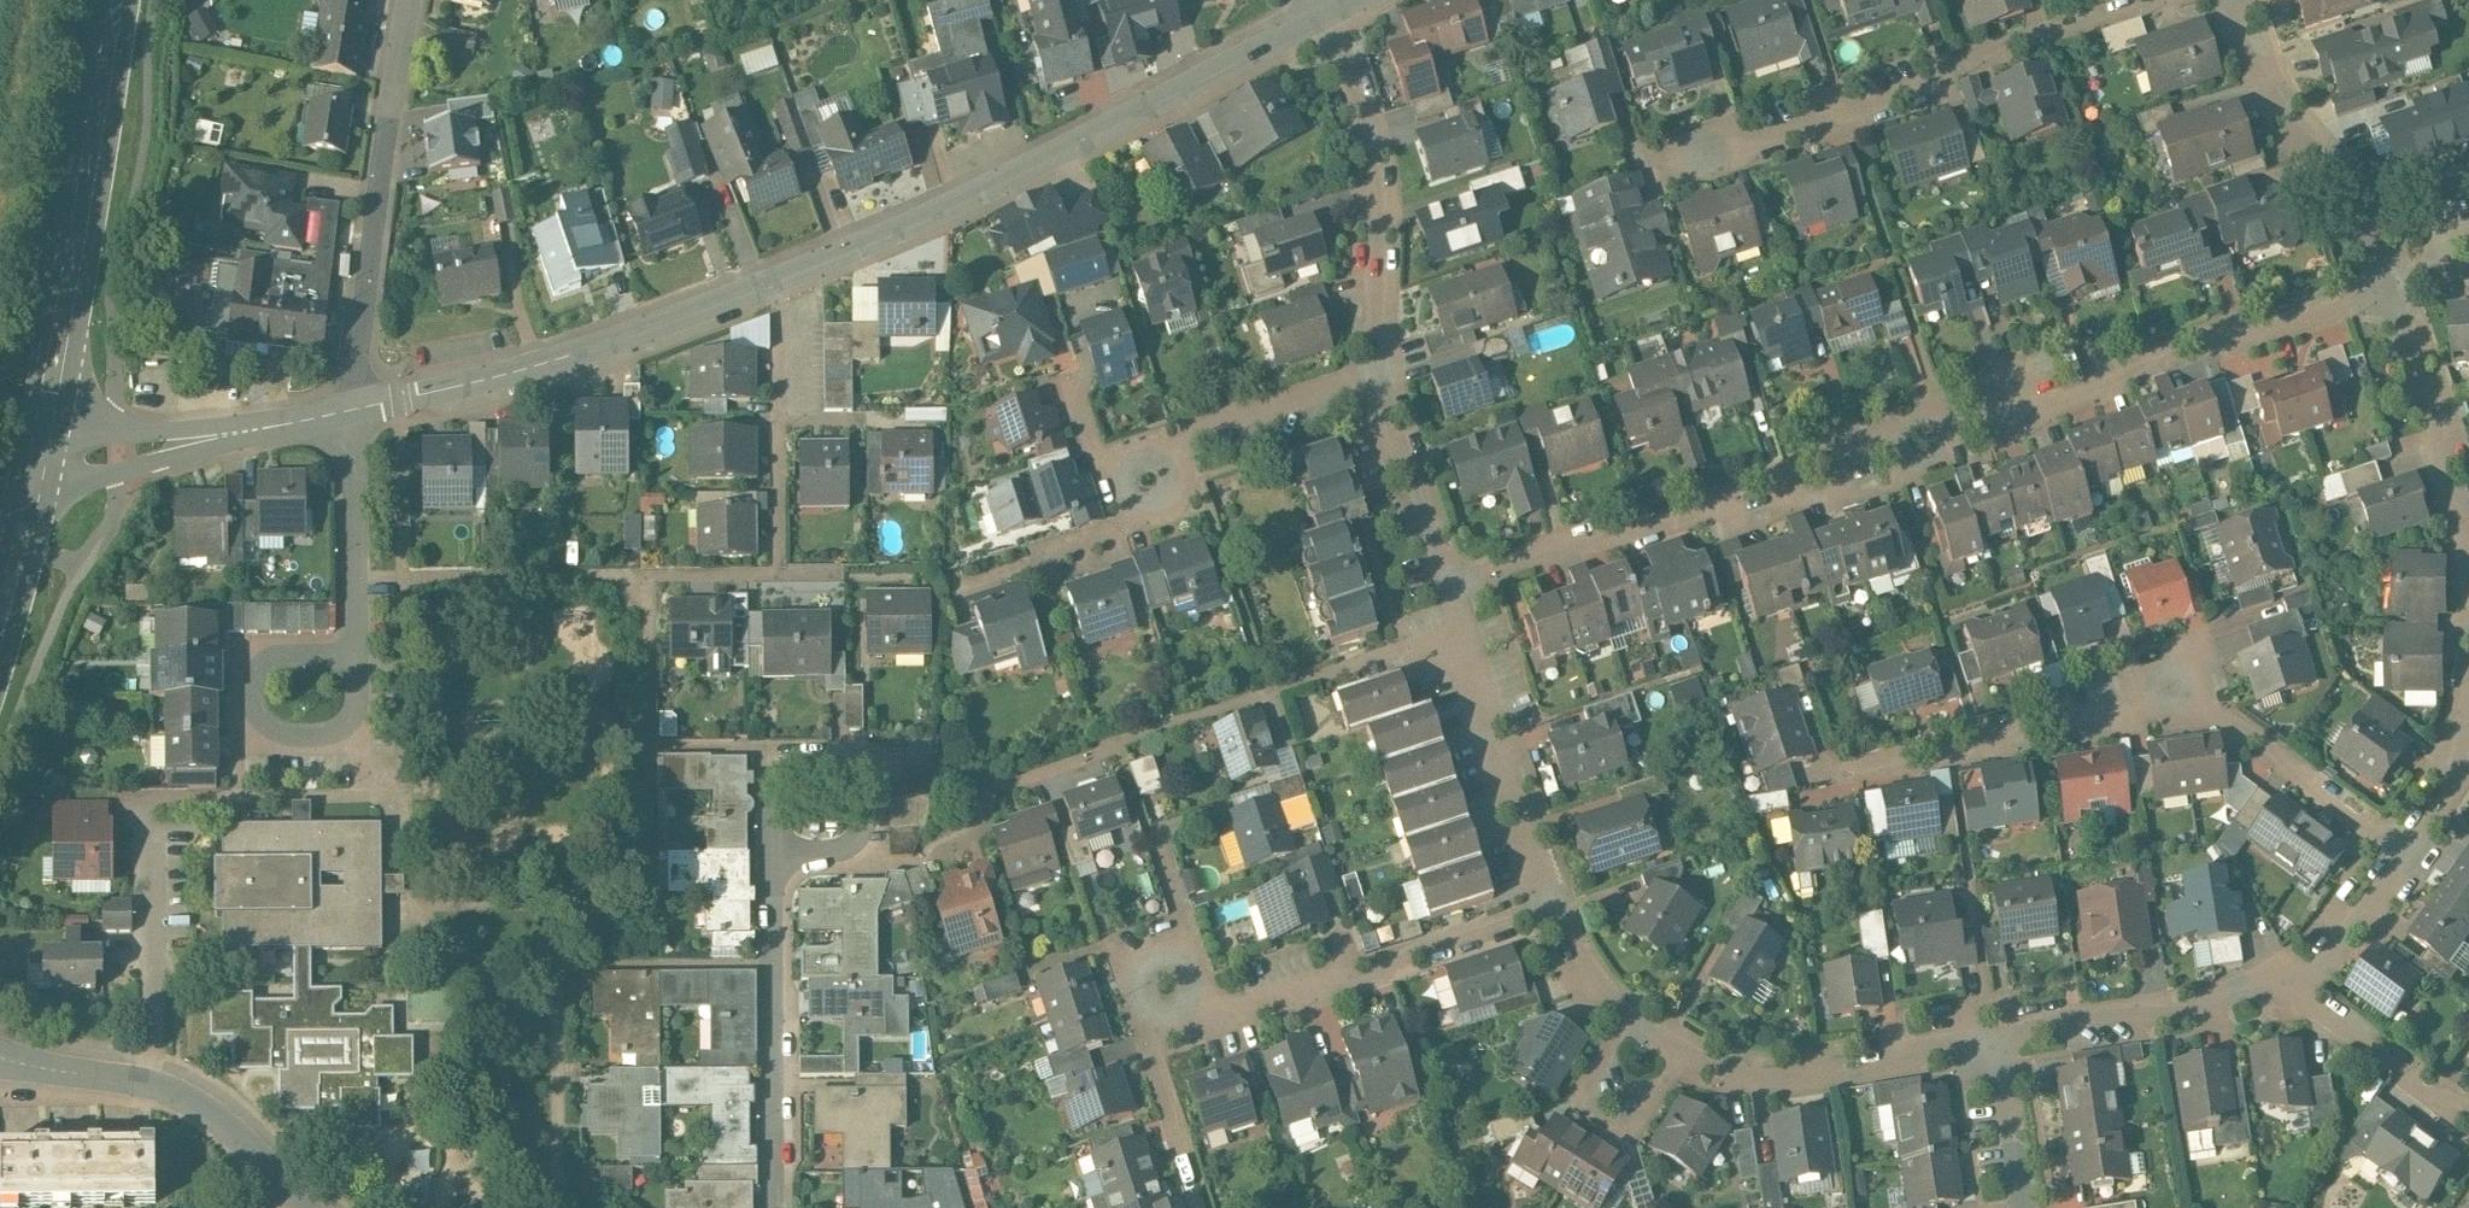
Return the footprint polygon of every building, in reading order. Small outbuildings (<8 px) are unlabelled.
[(337,0),(325,0),(321,21),(328,22),(325,42),(361,49),(368,5),(337,0)] [(944,75),(989,63),(1002,111),(1015,108),(987,0),(924,0),(944,75)] [(1036,3),(1033,8),(1036,20),(1043,24),(1049,22),(1054,38),(1077,32),(1068,0),(1035,0),(1036,3)] [(1123,5),(1127,20),(1131,19),(1137,38),(1144,36),(1155,33),(1155,35),(1177,28),(1169,0),(1140,0),(1123,5)] [(1403,20),(1410,43),(1418,67),(1426,64),(1485,45),(1475,14),(1471,0),(1465,0),(1403,20)] [(1493,8),(1499,28),(1519,22),(1517,17),(1516,18),(1510,0),(1490,0),(1493,8)] [(1516,18),(1517,17),(1566,1),(1565,0),(1510,0),(1516,18)] [(1701,10),(1719,4),(1718,0),(1697,0),(1701,10)] [(1730,16),(1746,65),(1795,49),(1796,48),(1791,32),(1780,0),(1778,0),(1730,16)] [(1825,6),(1834,11),(1841,9),(1845,22),(1868,15),(1871,23),(1914,9),(1911,0),(1823,0),(1825,6)] [(1914,9),(1921,31),(1939,24),(1931,0),(1911,0),(1914,9)] [(1971,7),(1967,15),(1970,25),(1980,30),(1987,27),(1992,19),(2026,8),(2023,0),(1969,0),(1971,7)] [(2305,27),(2369,6),(2367,0),(2296,0),(2305,27)] [(2394,13),(2399,27),(2381,33),(2392,65),(2433,51),(2422,16),(2439,11),(2435,0),(2394,13)] [(1127,20),(1123,5),(1102,11),(1109,38),(1111,45),(1113,44),(1119,65),(1120,68),(1150,60),(1144,36),(1137,38),(1131,19),(1127,20)] [(1493,8),(1475,14),(1485,45),(1502,40),(1499,28),(1493,8)] [(1701,10),(1671,20),(1676,34),(1691,29),(1700,56),(1714,51),(1701,10)] [(193,15),(187,31),(208,39),(213,22),(193,15)] [(2139,21),(2101,33),(2108,57),(2137,48),(2136,47),(2147,43),(2139,21)] [(1808,26),(1791,32),(1796,48),(1795,49),(1802,66),(1819,60),(1808,26)] [(2147,43),(2136,47),(2137,48),(2143,68),(2153,65),(2162,91),(2152,95),(2152,96),(2153,98),(2218,76),(2201,26),(2147,43)] [(1676,34),(1623,51),(1634,83),(1651,78),(1657,93),(1666,98),(1682,93),(1681,91),(1707,83),(1702,68),(1704,68),(1700,56),(1691,29),(1676,34)] [(475,38),(438,30),(435,48),(472,56),(475,38)] [(1054,38),(1034,44),(1045,85),(1073,77),(1071,71),(1089,66),(1079,31),(1077,32),(1054,38)] [(2381,33),(2352,42),(2349,34),(2314,46),(2319,63),(2327,60),(2339,99),(2340,100),(2367,91),(2397,81),(2392,65),(2381,33)] [(1111,45),(1109,38),(1096,42),(1103,70),(1119,65),(1113,44),(1111,45)] [(1605,42),(1585,49),(1595,80),(1597,79),(1601,92),(1619,86),(1605,42)] [(1410,43),(1388,50),(1406,106),(1411,105),(1437,96),(1436,95),(1426,64),(1418,67),(1410,43)] [(746,76),(780,68),(775,48),(741,55),(746,76)] [(349,54),(317,49),(313,71),(345,77),(349,54)] [(944,75),(928,79),(933,100),(932,100),(939,124),(940,127),(972,119),(975,133),(1004,125),(1001,111),(1002,111),(989,63),(944,75)] [(2153,65),(2143,68),(2145,75),(2135,78),(2142,99),(2152,96),(2152,95),(2162,91),(2153,65)] [(2045,68),(2022,75),(2024,82),(1998,90),(2002,102),(1998,103),(2002,114),(2006,113),(2013,134),(2034,127),(2037,134),(2063,125),(2045,68)] [(2458,78),(2418,92),(2424,112),(2440,107),(2443,115),(2457,111),(2468,107),(2458,78)] [(928,79),(912,84),(922,121),(924,128),(939,124),(932,100),(933,100),(928,79)] [(1595,80),(1549,95),(1544,102),(1548,112),(1555,116),(1559,115),(1566,138),(1588,131),(1590,137),(1614,130),(1601,92),(1597,79),(1595,80)] [(655,80),(654,111),(675,111),(675,81),(655,80)] [(1976,82),(1959,87),(1971,123),(1988,117),(1976,82)] [(912,84),(896,88),(907,126),(922,121),(912,84)] [(1271,85),(1255,94),(1257,98),(1237,109),(1240,114),(1217,127),(1231,154),(1254,141),(1261,154),(1302,133),(1284,100),(1281,102),(1271,85)] [(2367,91),(2340,100),(2339,99),(2331,102),(2336,118),(2372,107),(2367,91)] [(1437,96),(1411,105),(1416,121),(1443,112),(1444,113),(1453,110),(1447,92),(1436,95),(1437,96)] [(449,122),(490,119),(489,99),(448,102),(449,122)] [(1453,110),(1444,113),(1448,127),(1470,119),(1474,130),(1486,126),(1478,101),(1453,110)] [(794,102),(775,110),(786,141),(806,134),(799,114),(794,102)] [(349,110),(314,105),(307,150),(344,155),(347,128),(346,128),(349,110)] [(2175,127),(2158,132),(2158,135),(2175,185),(2228,167),(2252,159),(2251,158),(2235,107),(2175,127)] [(2424,112),(2382,126),(2389,149),(2387,150),(2384,156),(2386,162),(2391,165),(2394,164),(2396,167),(2454,148),(2443,115),(2440,107),(2424,112)] [(2168,108),(2136,118),(2143,140),(2158,135),(2158,132),(2175,127),(2168,108)] [(816,109),(799,114),(806,134),(812,151),(825,146),(820,132),(824,130),(816,109)] [(2468,143),(2457,111),(2443,115),(2454,148),(2468,143)] [(744,115),(706,130),(727,183),(738,178),(738,176),(760,167),(752,147),(757,145),(744,115)] [(1950,117),(1891,138),(1907,185),(1964,167),(1966,166),(1954,129),(1950,117)] [(1448,127),(1444,128),(1445,132),(1418,141),(1432,183),(1485,165),(1474,130),(1470,119),(1448,127)] [(824,130),(820,132),(825,146),(845,195),(871,184),(868,179),(867,179),(854,146),(859,144),(849,120),(824,130)] [(1971,123),(1954,129),(1966,166),(1964,167),(1965,169),(1984,162),(1971,123)] [(691,126),(669,134),(677,156),(668,159),(678,187),(708,177),(691,126)] [(859,144),(854,146),(867,179),(868,179),(890,170),(892,174),(910,166),(894,129),(859,144)] [(434,184),(478,177),(471,130),(427,137),(434,184)] [(1186,133),(1146,154),(1161,184),(1175,183),(1186,204),(1215,188),(1197,153),(1186,133)] [(806,134),(786,141),(793,157),(812,151),(806,134)] [(1227,181),(1209,147),(1197,153),(1215,188),(1227,181)] [(2252,159),(2228,167),(2233,183),(2236,182),(2266,172),(2260,155),(2251,158),(2252,159)] [(760,167),(738,176),(738,178),(754,216),(772,208),(771,207),(798,196),(783,158),(760,167)] [(1852,162),(1836,168),(1836,170),(1837,169),(1847,201),(1863,196),(1852,162)] [(1814,176),(1811,165),(1785,174),(1801,223),(1820,216),(1825,230),(1853,221),(1847,201),(1837,169),(1836,170),(1814,176)] [(1518,169),(1469,186),(1474,199),(1482,197),(1484,204),(1525,190),(1518,169)] [(306,216),(285,213),(290,184),(228,174),(224,200),(236,203),(233,226),(271,233),(270,249),(302,253),(306,216)] [(1631,178),(1575,197),(1581,214),(1637,196),(1631,178)] [(2233,183),(2205,192),(2218,232),(2222,243),(2235,238),(2225,210),(2243,205),(2236,182),(2233,183)] [(1723,207),(1713,211),(1708,196),(1691,202),(1692,206),(1679,211),(1685,231),(1689,229),(1694,246),(1690,248),(1698,269),(1705,273),(1712,270),(1715,262),(1715,258),(1731,252),(1732,256),(1758,246),(1743,199),(1740,191),(1720,198),(1723,207)] [(2205,192),(2175,202),(2180,216),(2188,241),(2205,236),(2218,232),(2205,192)] [(2243,205),(2225,210),(2235,238),(2239,250),(2274,238),(2276,243),(2283,247),(2291,245),(2294,237),(2280,193),(2243,205)] [(509,194),(492,197),(498,226),(515,222),(509,194)] [(682,194),(629,214),(645,257),(698,237),(682,194)] [(1049,194),(998,220),(1002,229),(989,235),(998,252),(1011,245),(1015,254),(1064,229),(1066,228),(1059,216),(1049,194)] [(1108,217),(1096,194),(1080,202),(1081,205),(1091,225),(1108,217)] [(1759,194),(1743,199),(1756,240),(1772,235),(1759,194)] [(1581,214),(1572,217),(1593,280),(1611,274),(1617,295),(1634,289),(1638,281),(1665,272),(1654,238),(1668,233),(1660,209),(1643,214),(1637,196),(1581,214)] [(1474,199),(1417,218),(1433,264),(1497,241),(1484,204),(1482,197),(1474,199)] [(565,221),(555,224),(556,227),(532,235),(553,298),(580,288),(578,283),(605,274),(598,253),(590,256),(584,237),(597,233),(585,198),(560,207),(565,221)] [(340,207),(308,203),(306,216),(321,218),(313,270),(309,299),(308,306),(326,308),(340,207)] [(1091,225),(1081,205),(1059,216),(1066,228),(1064,229),(1071,242),(1094,230),(1091,225)] [(2040,208),(2024,214),(2028,227),(2038,256),(2038,257),(2052,252),(2046,232),(2047,231),(2040,208)] [(1278,211),(1235,225),(1241,244),(1255,239),(1255,238),(1284,228),(1278,211)] [(2180,216),(2129,233),(2143,275),(2177,264),(2182,280),(2192,285),(2213,278),(2206,256),(2202,257),(2197,242),(2206,239),(2205,236),(2188,241),(2180,216)] [(1284,228),(1255,238),(1255,239),(1262,260),(1254,263),(1256,267),(1263,264),(1268,280),(1279,277),(1324,262),(1310,220),(1284,228)] [(2097,227),(2081,232),(2077,221),(2047,231),(2046,232),(2052,252),(2060,277),(2066,275),(2070,289),(2077,292),(2086,289),(2089,283),(2113,276),(2097,227)] [(597,233),(584,237),(590,256),(598,253),(605,274),(624,267),(612,227),(597,233)] [(1990,275),(1980,243),(1989,240),(1984,227),(1959,235),(1968,263),(1974,280),(1990,275)] [(1989,240),(1980,243),(1990,275),(1998,296),(2014,291),(2017,298),(2035,292),(2025,261),(2038,257),(2038,256),(2028,227),(1989,240)] [(1959,235),(1928,245),(1933,261),(1949,256),(1953,268),(1968,263),(1959,235)] [(1093,240),(1042,257),(1056,298),(1107,281),(1093,240)] [(1184,241),(1162,248),(1167,262),(1175,259),(1180,275),(1194,271),(1184,241)] [(279,259),(242,254),(240,268),(269,272),(270,265),(278,266),(279,259)] [(490,254),(433,266),(442,311),(463,306),(463,304),(499,296),(490,254)] [(1933,261),(1908,269),(1921,310),(1940,304),(1944,317),(1966,310),(1953,268),(1949,256),(1933,261)] [(1042,257),(1012,272),(1020,297),(1031,293),(1035,305),(1056,298),(1042,257)] [(1167,262),(1134,273),(1141,296),(1138,302),(1144,305),(1152,328),(1193,314),(1180,275),(1175,259),(1167,262)] [(1256,267),(1241,271),(1248,295),(1256,299),(1283,290),(1279,277),(1268,280),(1263,264),(1256,267)] [(239,267),(218,265),(213,269),(210,292),(214,297),(212,310),(207,314),(204,337),(208,342),(228,344),(234,296),(236,297),(239,268),(239,267)] [(278,266),(270,265),(269,272),(299,276),(296,297),(309,299),(313,270),(278,266)] [(269,272),(240,268),(239,268),(236,297),(234,296),(228,344),(267,349),(268,346),(322,353),(327,308),(326,308),(308,306),(309,299),(296,297),(299,276),(269,272)] [(1501,271),(1430,295),(1442,333),(1444,339),(1461,334),(1516,316),(1501,271)] [(1868,280),(1813,298),(1822,324),(1827,340),(1881,322),(1882,321),(1878,310),(1868,280)] [(1809,284),(1786,292),(1791,306),(1798,303),(1806,329),(1822,324),(1813,298),(1809,284)] [(1321,285),(1287,297),(1292,311),(1315,304),(1316,307),(1328,303),(1321,285)] [(932,289),(896,289),(896,287),(878,287),(878,325),(878,332),(879,332),(913,332),(912,334),(918,334),(918,332),(932,332),(932,338),(934,337),(934,307),(934,287),(932,287),(932,289)] [(1020,297),(967,314),(977,344),(991,340),(992,342),(997,340),(1003,357),(1020,352),(1023,361),(1029,364),(1043,360),(1046,354),(1043,345),(1047,343),(1035,305),(1031,293),(1020,297)] [(1791,306),(1780,309),(1777,308),(1772,310),(1770,312),(1751,319),(1754,326),(1751,327),(1756,343),(1759,342),(1764,356),(1781,350),(1783,355),(1781,358),(1784,364),(1789,367),(1795,365),(1797,363),(1809,359),(1800,331),(1806,329),(1798,303),(1791,306)] [(1899,303),(1878,310),(1882,321),(1881,322),(1889,345),(1910,338),(1899,303)] [(1292,311),(1263,320),(1272,346),(1283,350),(1287,349),(1292,363),(1330,349),(1316,307),(1315,304),(1292,311)] [(949,307),(934,307),(934,337),(948,337),(949,307)] [(2448,313),(2453,368),(2468,366),(2468,311),(2448,313)] [(1118,317),(1081,329),(1101,391),(1124,383),(1120,369),(1134,364),(1118,317)] [(1748,354),(1736,317),(1715,324),(1722,343),(1727,342),(1733,359),(1748,354)] [(878,325),(852,326),(852,340),(852,354),(852,362),(879,361),(879,332),(878,332),(878,325)] [(852,326),(823,326),(823,340),(852,340),(852,326)] [(1442,333),(1424,338),(1431,360),(1466,348),(1461,334),(1444,339),(1442,333)] [(1506,335),(1471,347),(1476,361),(1478,361),(1481,368),(1514,357),(1506,335)] [(852,340),(823,340),(823,355),(852,354),(852,340)] [(1722,343),(1669,361),(1686,412),(1690,414),(1701,411),(1703,406),(1717,402),(1719,410),(1747,401),(1733,359),(1727,342),(1722,343)] [(2341,348),(2317,356),(2322,370),(2323,369),(2329,388),(2352,380),(2341,348)] [(755,354),(698,355),(698,402),(750,401),(750,372),(756,372),(755,354)] [(852,354),(823,355),(823,369),(852,369),(852,362),(852,354)] [(1476,361),(1431,377),(1446,420),(1493,405),(1481,368),(1478,361),(1476,361)] [(1669,361),(1635,372),(1641,390),(1635,392),(1636,399),(1618,405),(1630,441),(1647,435),(1650,445),(1660,450),(1672,446),(1665,423),(1687,416),(1686,412),(1669,361)] [(852,369),(823,369),(823,384),(852,383),(852,369)] [(2322,370),(2304,376),(2306,381),(2290,386),(2305,433),(2330,425),(2324,407),(2334,404),(2329,388),(2323,369),(2322,370)] [(2250,378),(2225,386),(2233,408),(2236,418),(2259,411),(2253,392),(2254,392),(2250,378)] [(2224,381),(2202,388),(2203,390),(2204,390),(2213,415),(2233,408),(2225,386),(2224,381)] [(852,383),(823,384),(823,398),(852,398),(852,383)] [(2290,386),(2274,392),(2272,386),(2254,392),(2253,392),(2259,411),(2264,427),(2274,423),(2280,441),(2305,433),(2290,386)] [(624,405),(578,405),(578,466),(604,467),(604,477),(625,477),(626,424),(640,423),(640,387),(624,387),(624,405)] [(2203,390),(2189,395),(2188,397),(2175,401),(2191,449),(2220,439),(2213,415),(2204,390),(2203,390)] [(852,398),(823,398),(823,412),(852,412),(852,398)] [(1040,415),(1034,399),(996,412),(1010,456),(1035,448),(1060,436),(1052,411),(1040,415)] [(2163,412),(2158,413),(2154,401),(2136,408),(2139,417),(2151,455),(2167,449),(2169,456),(2190,449),(2174,400),(2161,405),(2163,412)] [(1544,405),(1511,415),(1515,428),(1516,430),(1526,459),(1542,453),(1532,426),(1549,420),(1544,405)] [(1549,420),(1532,426),(1542,453),(1547,452),(1554,474),(1604,458),(1588,407),(1549,420)] [(2233,408),(2213,415),(2220,439),(2224,451),(2225,451),(2244,444),(2235,418),(2236,418),(2233,408)] [(2139,417),(2102,429),(2118,476),(2154,464),(2151,455),(2139,417)] [(2101,424),(2086,429),(2085,431),(2086,434),(2066,441),(2083,493),(2103,486),(2102,481),(2118,476),(2102,429),(2101,424)] [(548,427),(525,426),(525,433),(500,433),(500,481),(526,481),(526,487),(548,486),(548,427)] [(485,427),(468,427),(468,441),(470,442),(471,470),(486,470),(485,433),(485,427)] [(1516,430),(1452,451),(1467,494),(1508,481),(1510,487),(1533,480),(1526,459),(1516,430)] [(750,431),(702,432),(702,457),(697,457),(697,480),(757,479),(757,461),(751,461),(750,431)] [(1691,432),(1676,438),(1688,473),(1704,468),(1691,432)] [(500,433),(485,433),(486,470),(486,493),(501,493),(500,481),(500,433)] [(896,440),(895,442),(883,441),(884,436),(867,436),(867,496),(929,495),(929,442),(914,441),(913,440),(911,438),(909,436),(907,436),(905,435),(902,436),(899,437),(898,438),(896,440)] [(1060,436),(1035,448),(1036,450),(1039,448),(1043,460),(1066,453),(1061,436),(1060,436)] [(2191,449),(2190,449),(2194,461),(2196,460),(2204,464),(2227,456),(2225,451),(2224,451),(2220,439),(2191,449)] [(452,447),(423,448),(423,500),(448,501),(448,506),(471,507),(471,470),(470,442),(468,441),(452,442),(452,447)] [(2068,451),(2032,462),(2053,526),(2090,514),(2083,493),(2066,441),(2065,441),(2068,451)] [(849,443),(825,443),(825,449),(801,449),(801,497),(827,497),(827,503),(850,503),(849,443)] [(1334,444),(1291,459),(1317,535),(1298,541),(1309,573),(1307,573),(1331,648),(1376,633),(1338,516),(1356,510),(1334,444)] [(2386,445),(2364,452),(2369,466),(2374,464),(2391,458),(2386,445)] [(1043,460),(1027,466),(1032,481),(1071,468),(1066,453),(1043,460)] [(2032,462),(2005,471),(2008,480),(1998,483),(2011,522),(2015,534),(2035,527),(2036,532),(2053,526),(2032,462)] [(2369,466),(2338,476),(2345,498),(2346,500),(2360,496),(2359,495),(2383,487),(2374,464),(2369,466)] [(1071,468),(1032,481),(1032,482),(1020,486),(1019,484),(999,491),(999,493),(987,497),(994,518),(1006,515),(1012,534),(1045,523),(1046,525),(1071,517),(1096,506),(1088,480),(1076,484),(1071,468)] [(1968,469),(1953,473),(1962,498),(1976,493),(1968,469)] [(2338,476),(2317,483),(2325,505),(2345,498),(2338,476)] [(2383,487),(2359,495),(2360,496),(2370,532),(2394,525),(2397,532),(2427,522),(2413,476),(2383,487)] [(225,478),(225,500),(176,500),(177,554),(205,554),(206,570),(244,569),(243,543),(243,504),(243,478),(225,478)] [(306,479),(257,479),(258,503),(259,527),(259,533),(306,533),(306,479)] [(1533,480),(1510,487),(1512,492),(1507,494),(1516,520),(1543,511),(1533,480)] [(1998,483),(1980,489),(1984,498),(1964,504),(1977,543),(1998,535),(1996,528),(2011,522),(1998,483)] [(1950,509),(1943,487),(1926,493),(1951,567),(1982,557),(1977,543),(1964,504),(1950,509)] [(757,495),(697,496),(697,511),(708,512),(708,530),(703,530),(703,558),(751,558),(751,543),(753,542),(755,540),(756,537),(755,535),(754,533),(751,531),(751,512),(757,512),(757,495)] [(2191,505),(2194,529),(2217,526),(2214,502),(2191,505)] [(258,503),(243,504),(243,543),(259,543),(259,537),(259,533),(259,527),(258,503)] [(1096,506),(1071,517),(1072,519),(1075,518),(1079,530),(1102,522),(1097,506),(1096,506)] [(1857,509),(1842,514),(1845,522),(1851,540),(1866,535),(1863,525),(1857,509)] [(2272,513),(2216,531),(2226,561),(2275,546),(2270,532),(2275,522),(2272,513)] [(641,551),(642,516),(624,516),(624,551),(641,551)] [(2144,516),(2133,520),(2137,534),(2149,530),(2144,516)] [(1885,518),(1863,525),(1866,535),(1851,540),(1854,549),(1866,585),(1890,577),(1894,576),(1890,564),(1899,561),(1903,552),(1897,534),(1897,532),(1891,534),(1885,518)] [(1802,520),(1787,525),(1794,547),(1797,552),(1811,547),(1810,542),(1802,520)] [(1845,522),(1829,527),(1831,535),(1838,555),(1854,549),(1851,540),(1845,522)] [(1919,574),(1905,532),(1897,534),(1903,552),(1899,561),(1890,564),(1894,576),(1890,577),(1892,582),(1917,574),(1917,575),(1919,574)] [(1838,555),(1831,535),(1810,542),(1811,547),(1826,593),(1840,589),(1842,594),(1866,585),(1854,549),(1838,555)] [(1737,542),(1716,549),(1727,585),(1741,580),(1735,562),(1743,560),(1737,542)] [(1703,560),(1687,565),(1679,543),(1662,549),(1670,571),(1687,624),(1708,617),(1704,604),(1717,600),(1703,560)] [(2275,546),(2226,561),(2236,592),(2292,573),(2289,564),(2279,559),(2275,546)] [(1177,555),(1175,549),(1132,563),(1133,565),(1134,569),(1135,569),(1149,610),(1189,596),(1189,597),(1191,597),(1197,613),(1220,605),(1201,547),(1177,555)] [(1811,547),(1797,552),(1794,547),(1788,550),(1783,547),(1772,550),(1788,599),(1801,595),(1803,601),(1826,593),(1811,547)] [(1670,571),(1662,549),(1645,554),(1652,577),(1670,571)] [(1743,560),(1735,562),(1741,580),(1755,622),(1757,621),(1755,616),(1777,608),(1775,603),(1786,599),(1790,610),(1791,610),(1788,599),(1772,550),(1743,560)] [(2104,558),(2084,565),(2090,583),(2092,582),(2098,602),(2117,595),(2104,558)] [(2442,564),(2393,564),(2393,592),(2398,592),(2398,613),(2408,613),(2437,613),(2445,613),(2445,590),(2442,589),(2442,564)] [(1134,569),(1133,565),(1112,571),(1114,577),(1115,581),(1117,580),(1128,612),(1146,606),(1134,569)] [(1584,567),(1568,572),(1576,594),(1592,589),(1589,583),(1584,567)] [(2174,568),(2130,582),(2145,628),(2179,617),(2178,615),(2181,610),(2182,610),(2176,590),(2180,588),(2174,568)] [(1626,570),(1589,583),(1592,589),(1605,630),(1642,618),(1630,583),(1626,570)] [(1652,577),(1630,583),(1642,618),(1651,645),(1664,631),(1687,624),(1670,571),(1652,577)] [(1114,577),(1083,587),(1084,591),(1068,596),(1083,642),(1097,638),(1098,643),(1120,635),(1119,631),(1132,626),(1128,612),(1117,580),(1115,581),(1114,577)] [(2090,583),(2059,592),(2065,611),(2057,614),(2069,652),(2100,642),(2096,629),(2106,625),(2098,602),(2092,582),(2090,583)] [(1541,606),(1534,584),(1518,590),(1542,664),(1572,654),(1555,601),(1541,606)] [(2180,588),(2176,590),(2182,610),(2188,613),(2199,609),(2201,615),(2203,614),(2193,584),(2180,588)] [(2267,588),(2236,598),(2241,614),(2273,604),(2267,588)] [(1576,594),(1555,601),(1572,654),(1609,642),(1605,630),(1592,589),(1576,594)] [(2313,591),(2282,601),(2287,617),(2296,614),(2318,607),(2313,591)] [(1007,610),(994,614),(992,608),(974,614),(978,628),(955,635),(954,660),(959,674),(991,663),(990,659),(1013,651),(1020,671),(1046,662),(1029,610),(1024,607),(1026,603),(1026,601),(1012,594),(1006,607),(1007,610)] [(925,600),(871,600),(871,646),(890,647),(890,650),(925,651),(925,600)] [(285,605),(271,606),(271,633),(285,633),(285,605)] [(299,605),(285,605),(285,633),(299,633),(299,605)] [(313,606),(299,605),(299,633),(313,633),(313,606)] [(242,606),(228,606),(228,633),(242,633),(242,606)] [(256,606),(242,606),(242,633),(256,633),(256,606)] [(271,606),(256,606),(256,633),(271,633),(271,606)] [(327,633),(328,606),(313,606),(313,633),(327,633)] [(730,606),(671,607),(671,648),(690,648),(690,658),(729,658),(731,658),(730,621),(730,606)] [(2023,608),(2014,611),(2009,620),(1995,625),(2012,673),(2040,664),(2042,664),(2033,637),(2023,608)] [(2437,613),(2408,613),(2408,627),(2437,627),(2437,613)] [(2287,617),(2246,630),(2255,655),(2291,643),(2292,645),(2305,641),(2296,614),(2287,617)] [(831,615),(763,616),(763,621),(748,621),(748,649),(763,649),(763,666),(794,665),(794,673),(824,673),(826,673),(832,673),(832,656),(831,615)] [(214,620),(158,620),(158,623),(165,623),(165,657),(157,657),(157,659),(215,658),(214,620)] [(748,649),(748,621),(730,621),(731,658),(729,658),(729,669),(748,669),(748,649)] [(1995,625),(1982,629),(1972,624),(1963,627),(1971,653),(1981,682),(1981,683),(2012,673),(1995,625)] [(2437,627),(2408,627),(2408,641),(2437,641),(2437,627)] [(2059,667),(2047,633),(2033,637),(2042,664),(2040,664),(2043,672),(2059,667)] [(2408,641),(2389,641),(2388,670),(2395,670),(2395,671),(2399,671),(2399,690),(2442,690),(2442,642),(2437,641),(2408,641)] [(2255,655),(2244,658),(2259,702),(2306,687),(2292,645),(2291,643),(2255,655)] [(1971,653),(1957,658),(1967,687),(1981,682),(1971,653)] [(844,656),(832,656),(832,673),(826,673),(826,693),(845,692),(845,688),(844,656)] [(1905,662),(1867,674),(1882,717),(1938,699),(1940,698),(1930,668),(1926,657),(1908,663),(1905,662)] [(157,659),(151,659),(152,697),(167,697),(213,697),(219,697),(218,658),(215,658),(157,659)] [(1948,662),(1930,668),(1940,698),(1938,699),(1941,706),(1960,699),(1948,662)] [(1797,666),(1776,673),(1783,696),(1791,694),(1793,698),(1806,694),(1797,666)] [(1398,676),(1335,697),(1348,736),(1366,731),(1411,715),(1411,714),(1398,676)] [(1678,707),(1706,697),(1698,678),(1671,688),(1678,707)] [(862,688),(845,688),(845,692),(845,731),(863,731),(862,688)] [(1783,696),(1741,710),(1745,723),(1738,725),(1745,744),(1802,725),(1793,698),(1791,694),(1783,696)] [(1632,695),(1583,712),(1588,727),(1611,720),(1612,724),(1638,715),(1632,695)] [(213,697),(167,697),(167,736),(213,735),(213,697)] [(2405,723),(2375,702),(2365,717),(2394,738),(2405,723)] [(1411,715),(1366,731),(1379,769),(1442,747),(1429,708),(1411,714),(1411,715)] [(1259,715),(1215,729),(1233,784),(1277,769),(1259,715)] [(2365,717),(2351,736),(2337,754),(2380,786),(2408,748),(2394,738),(2365,717)] [(1588,727),(1549,741),(1565,786),(1626,765),(1612,724),(1611,720),(1588,727)] [(1802,725),(1745,744),(1751,763),(1758,761),(1761,772),(1760,773),(1761,774),(1788,765),(1812,758),(1802,725)] [(213,735),(167,736),(168,769),(168,775),(185,775),(213,774),(213,735)] [(163,736),(163,738),(155,738),(155,754),(153,758),(153,762),(155,766),(159,770),(168,769),(167,736),(163,736)] [(2195,740),(2169,744),(2166,749),(2149,751),(2156,797),(2156,799),(2222,789),(2223,789),(2216,741),(2199,744),(2195,740)] [(1442,747),(1379,769),(1391,807),(1454,786),(1442,747)] [(2095,761),(2060,767),(2068,819),(2079,817),(2082,833),(2115,828),(2113,812),(2124,810),(2115,753),(2094,756),(2095,761)] [(746,797),(745,760),(709,760),(709,758),(686,758),(685,760),(657,760),(657,788),(718,788),(719,853),(746,853),(746,817),(750,815),(752,812),(753,809),(753,807),(753,804),(752,801),(749,798),(746,797)] [(2150,758),(2132,761),(2137,800),(2156,797),(2150,758)] [(1152,759),(1129,767),(1139,798),(1162,791),(1152,759)] [(1788,765),(1761,774),(1768,796),(1785,793),(1797,791),(1788,765)] [(2239,766),(2221,769),(2223,789),(2222,789),(2224,806),(2238,816),(2257,791),(2241,779),(2239,766)] [(2030,768),(2010,771),(2010,774),(1980,778),(1982,793),(1988,827),(1993,831),(2005,829),(2009,824),(2008,818),(2037,813),(2030,768)] [(213,789),(213,774),(185,775),(185,789),(213,789)] [(1300,777),(1268,787),(1272,801),(1275,800),(1277,807),(1306,797),(1300,777)] [(1662,777),(1616,792),(1621,808),(1640,802),(1641,804),(1668,795),(1662,777)] [(1114,782),(1063,799),(1073,830),(1078,843),(1086,841),(1129,827),(1114,782)] [(1454,786),(1391,807),(1404,845),(1467,825),(1454,786)] [(1930,786),(1882,794),(1889,839),(1909,836),(1909,840),(1936,836),(1937,836),(1932,801),(1930,786)] [(2238,816),(2233,823),(2250,836),(2274,803),(2257,791),(2238,816)] [(1768,796),(1745,799),(1750,816),(1788,810),(1785,793),(1768,796)] [(1982,793),(1961,797),(1966,830),(1988,827),(1982,793)] [(1952,798),(1932,801),(1937,836),(1936,836),(1937,843),(1958,840),(1952,798)] [(2354,857),(2277,799),(2274,803),(2250,836),(2247,840),(2272,858),(2278,850),(2329,889),(2354,857)] [(1272,801),(1230,815),(1249,870),(1292,855),(1277,807),(1275,800),(1272,801)] [(293,821),(311,821),(310,801),(292,802),(293,821)] [(1621,808),(1576,823),(1580,835),(1577,841),(1581,852),(1587,855),(1594,875),(1646,858),(1639,839),(1651,835),(1641,804),(1640,802),(1621,808)] [(110,826),(83,826),(83,807),(55,807),(55,861),(72,861),(72,882),(110,882),(110,826)] [(1051,807),(1036,812),(1038,819),(1039,819),(1046,840),(1060,836),(1060,834),(1051,807)] [(1841,809),(1834,818),(1820,820),(1828,871),(1859,867),(1851,808),(1841,809)] [(1806,822),(1797,816),(1788,817),(1796,876),(1813,873),(1828,871),(1820,820),(1806,822)] [(1038,819),(994,834),(1010,882),(1014,895),(1043,885),(1043,886),(1049,884),(1044,871),(1055,867),(1046,840),(1039,819),(1038,819)] [(1467,825),(1404,845),(1417,885),(1480,864),(1467,825)] [(223,917),(224,951),(295,950),(296,1008),(289,1002),(251,1002),(251,997),(222,997),(214,1005),(214,1037),(235,1037),(235,1069),(287,1069),(287,1075),(282,1075),(282,1110),(338,1110),(338,1101),(343,1100),(343,1129),(379,1130),(379,1076),(412,1076),(412,1041),(382,1042),(382,1036),(387,1036),(395,1029),(394,1008),(373,1009),(365,1016),(336,1017),(336,1009),(343,1001),(343,989),(312,990),(311,950),(382,949),(382,895),(375,895),(374,880),(381,880),(381,826),(309,827),(309,834),(294,834),(294,827),(222,827),(223,862),(215,862),(215,899),(214,900),(212,901),(211,902),(211,904),(211,906),(212,908),(213,909),(215,909),(215,917),(223,917)] [(1078,843),(1073,830),(1060,834),(1060,836),(1072,871),(1093,864),(1086,841),(1078,843)] [(749,888),(749,853),(746,853),(719,853),(669,854),(669,890),(715,891),(716,932),(750,932),(749,903),(747,903),(747,888),(749,888)] [(2441,894),(2468,915),(2468,858),(2441,894)] [(1327,859),(1290,871),(1294,885),(1331,874),(1327,859)] [(999,897),(987,863),(973,868),(985,902),(999,897)] [(1679,863),(1640,875),(1645,890),(1651,894),(1656,887),(1670,896),(1683,875),(1679,863)] [(1480,864),(1417,885),(1429,921),(1493,901),(1480,864)] [(924,867),(904,874),(914,902),(934,894),(924,867)] [(961,876),(955,874),(944,878),(949,893),(938,915),(945,934),(938,947),(943,959),(949,962),(959,959),(958,954),(982,946),(981,943),(998,938),(985,902),(973,868),(972,869),(968,874),(961,876)] [(2153,902),(2148,870),(2134,872),(2137,892),(2139,905),(2153,902)] [(2134,872),(2115,875),(2118,895),(2137,892),(2134,872)] [(1796,876),(1793,876),(1795,893),(1800,897),(1812,895),(1815,890),(1813,873),(1796,876)] [(883,885),(850,886),(850,895),(800,896),(800,922),(843,922),(843,942),(843,981),(874,981),(873,917),(914,902),(904,874),(887,874),(883,885)] [(1294,885),(1257,897),(1272,942),(1325,924),(1317,899),(1337,892),(1331,874),(1294,885)] [(2221,875),(2184,880),(2188,904),(2169,907),(2175,941),(2199,937),(2200,946),(2208,945),(2238,940),(2241,939),(2235,900),(2225,902),(2221,875)] [(2049,886),(1993,894),(1999,931),(2001,944),(2004,944),(2026,941),(2026,936),(2055,931),(2049,886)] [(1670,896),(1656,887),(1651,894),(1626,934),(1667,960),(1696,912),(1670,896)] [(1744,891),(1721,928),(1738,938),(1746,925),(1747,926),(1762,902),(1744,891)] [(2118,895),(2088,899),(2092,934),(2087,941),(2088,952),(2095,959),(2104,957),(2111,949),(2145,943),(2139,905),(2137,892),(2118,895)] [(2441,894),(2409,937),(2428,951),(2447,965),(2448,964),(2468,936),(2468,915),(2441,894)] [(131,902),(102,902),(102,933),(132,933),(131,902)] [(1936,902),(1896,908),(1903,951),(1912,950),(1915,968),(1956,962),(1962,961),(1958,938),(1957,930),(1952,930),(1949,908),(1937,910),(1936,902)] [(1881,913),(1857,917),(1864,963),(1872,961),(1872,963),(1889,961),(1881,913)] [(87,920),(59,920),(59,928),(87,928),(87,920)] [(1738,938),(1712,980),(1747,1002),(1759,981),(1766,980),(1771,972),(1769,966),(1781,947),(1747,926),(1746,925),(1738,938)] [(1999,931),(1982,934),(1987,969),(2007,966),(2004,944),(2001,944),(1999,931)] [(66,932),(66,952),(43,952),(43,972),(51,972),(51,992),(95,992),(95,971),(103,972),(103,952),(80,952),(80,932),(66,932)] [(716,932),(711,933),(711,950),(755,950),(755,932),(750,932),(716,932)] [(1972,936),(1958,938),(1962,961),(1956,962),(1956,968),(1977,965),(1972,936)] [(2238,940),(2208,945),(2212,969),(2242,965),(2238,940)] [(843,942),(827,951),(801,951),(801,981),(810,981),(843,981),(843,942)] [(2420,963),(2397,946),(2388,958),(2420,982),(2420,983),(2425,987),(2434,974),(2420,963)] [(1509,951),(1445,972),(1460,1016),(1493,1006),(1524,995),(1523,990),(1509,951)] [(2447,965),(2428,951),(2420,963),(2434,974),(2449,985),(2459,972),(2448,964),(2447,965)] [(2386,956),(2381,963),(2371,956),(2348,988),(2384,1015),(2393,1003),(2401,1008),(2420,983),(2420,982),(2388,958),(2386,956)] [(1864,963),(1826,969),(1834,1016),(1879,1008),(1872,963),(1872,961),(1864,963)] [(1084,970),(1039,985),(1052,1023),(1097,1008),(1084,970)] [(756,974),(659,975),(659,978),(659,1001),(720,1001),(721,1053),(750,1053),(749,1021),(756,1020),(756,974)] [(640,980),(627,980),(628,975),(593,975),(594,1012),(619,1013),(620,1055),(635,1055),(636,1071),(660,1071),(659,1001),(659,978),(640,978),(640,980)] [(1015,977),(982,988),(988,1005),(1021,995),(1015,977)] [(843,981),(810,981),(811,1018),(856,1017),(857,1036),(883,1036),(883,1002),(889,1001),(889,981),(874,981),(843,981)] [(1524,995),(1493,1006),(1497,1020),(1538,1006),(1540,1006),(1533,986),(1523,990),(1524,995)] [(1497,1020),(1496,1020),(1501,1036),(1524,1031),(1542,1026),(1545,1025),(1538,1006),(1497,1020)] [(1097,1008),(1052,1023),(1062,1055),(1063,1057),(1086,1049),(1108,1042),(1097,1008)] [(1405,1019),(1391,1024),(1400,1052),(1414,1047),(1405,1019)] [(1379,1022),(1376,1029),(1358,1035),(1351,1032),(1346,1033),(1342,1040),(1354,1076),(1354,1077),(1358,1079),(1367,1106),(1388,1098),(1391,1109),(1416,1100),(1400,1052),(1391,1024),(1384,1020),(1379,1022)] [(1553,1028),(1544,1031),(1542,1026),(1524,1031),(1526,1038),(1524,1039),(1529,1053),(1520,1067),(1531,1073),(1528,1077),(1530,1078),(1527,1083),(1542,1092),(1553,1090),(1578,1050),(1572,1046),(1578,1037),(1568,1032),(1566,1036),(1553,1028)] [(1304,1039),(1286,1044),(1289,1052),(1264,1060),(1286,1124),(1306,1118),(1321,1130),(1339,1124),(1327,1086),(1319,1064),(1313,1066),(1304,1039)] [(2299,1046),(2252,1053),(2260,1101),(2282,1098),(2284,1111),(2307,1107),(2309,1107),(2305,1082),(2299,1046)] [(1086,1049),(1063,1057),(1062,1055),(1047,1060),(1053,1081),(1065,1078),(1092,1068),(1086,1049)] [(2119,1049),(2071,1056),(2073,1071),(2109,1066),(2110,1068),(2121,1066),(2119,1049)] [(721,1053),(699,1053),(700,1070),(749,1070),(756,1070),(756,1052),(751,1053),(750,1053),(721,1053)] [(846,1058),(800,1059),(800,1077),(846,1077),(846,1058)] [(1259,1093),(1247,1058),(1221,1066),(1223,1072),(1235,1068),(1245,1097),(1259,1093)] [(2222,1058),(2176,1065),(2185,1131),(2207,1128),(2207,1132),(2211,1131),(2233,1128),(2226,1083),(2222,1058)] [(2073,1071),(2059,1074),(2068,1134),(2118,1127),(2112,1090),(2107,1090),(2104,1069),(2110,1068),(2109,1066),(2073,1071)] [(1092,1068),(1065,1078),(1069,1091),(1097,1082),(1092,1068)] [(1223,1072),(1187,1084),(1205,1135),(1221,1130),(1228,1135),(1255,1127),(1245,1097),(1235,1068),(1223,1072)] [(749,1070),(660,1071),(660,1092),(660,1111),(661,1149),(703,1149),(713,1149),(750,1148),(749,1070)] [(636,1071),(612,1071),(612,1087),(587,1088),(588,1130),(629,1130),(629,1160),(661,1160),(661,1149),(660,1111),(660,1092),(660,1071),(636,1071)] [(1097,1082),(1069,1091),(1073,1104),(1069,1112),(1074,1126),(1084,1131),(1133,1115),(1119,1075),(1097,1082)] [(906,1076),(856,1077),(856,1093),(817,1094),(817,1125),(856,1125),(856,1146),(847,1146),(847,1173),(884,1172),(885,1172),(886,1128),(906,1128),(906,1097),(906,1076)] [(1358,1079),(1354,1077),(1354,1076),(1341,1081),(1352,1116),(1363,1113),(1367,1106),(1358,1079)] [(2331,1077),(2305,1082),(2309,1107),(2307,1107),(2311,1126),(2338,1122),(2331,1077)] [(1919,1079),(1872,1086),(1875,1110),(1895,1107),(1893,1099),(1922,1095),(1919,1079)] [(2233,1128),(2211,1131),(2214,1149),(2250,1143),(2240,1081),(2226,1083),(2233,1128)] [(1355,1128),(1340,1082),(1327,1086),(1339,1124),(1346,1130),(1355,1128)] [(1922,1095),(1893,1099),(1895,1107),(1902,1160),(1952,1152),(1952,1153),(1955,1153),(1950,1126),(1948,1124),(1943,1091),(1922,1095)] [(2377,1099),(2347,1141),(2370,1158),(2400,1117),(2377,1099)] [(1727,1130),(1682,1103),(1652,1151),(1697,1179),(1727,1130)] [(1529,1114),(1488,1127),(1495,1147),(1536,1134),(1529,1114)] [(1821,1114),(1774,1121),(1780,1164),(1783,1183),(1831,1175),(1821,1114)] [(2458,1160),(2400,1118),(2401,1117),(2400,1117),(2370,1158),(2386,1170),(2382,1176),(2407,1195),(2411,1189),(2428,1202),(2458,1160)] [(1589,1142),(1554,1121),(1539,1145),(1529,1138),(1516,1159),(1526,1166),(1526,1167),(1543,1177),(1561,1188),(1589,1142)] [(2068,1134),(2063,1135),(2066,1152),(2067,1152),(2068,1159),(2073,1162),(2076,1188),(2126,1180),(2118,1127),(2068,1134)] [(1130,1130),(1069,1151),(1069,1152),(1087,1146),(1093,1162),(1097,1161),(1096,1159),(1135,1146),(1130,1130)] [(1751,1132),(1733,1135),(1741,1182),(1758,1179),(1757,1168),(1751,1132)] [(0,1147),(0,1205),(155,1204),(155,1142),(141,1142),(141,1146),(102,1146),(102,1142),(88,1142),(88,1146),(50,1147),(50,1143),(36,1143),(36,1147),(0,1147)] [(1589,1142),(1561,1188),(1558,1192),(1584,1207),(1599,1207),(1626,1165),(1589,1142)] [(1135,1146),(1096,1159),(1097,1161),(1101,1175),(1087,1179),(1094,1201),(1153,1181),(1141,1144),(1135,1146)] [(727,1168),(757,1167),(756,1148),(750,1148),(713,1149),(703,1149),(703,1168),(727,1168)] [(1902,1160),(1910,1207),(1925,1207),(1936,1206),(1960,1203),(1952,1153),(1952,1152),(1902,1160)] [(1526,1166),(1516,1159),(1508,1173),(1509,1178),(1526,1189),(1537,1186),(1543,1177),(1526,1167),(1526,1166)] [(661,1160),(629,1160),(630,1169),(632,1169),(661,1169),(661,1160)] [(1757,1168),(1758,1179),(1763,1207),(1782,1207),(1779,1183),(1783,1183),(1780,1164),(1757,1168)] [(703,1168),(698,1169),(698,1185),(698,1188),(750,1187),(758,1187),(757,1167),(727,1168),(703,1168)] [(630,1169),(600,1170),(600,1186),(607,1192),(632,1192),(632,1169),(630,1169)] [(1633,1207),(1653,1207),(1655,1207),(1647,1170),(1626,1174),(1633,1207)] [(884,1186),(884,1172),(858,1173),(859,1207),(873,1207),(930,1207),(927,1200),(912,1205),(899,1205),(899,1186),(884,1186)] [(1094,1201),(1094,1202),(1105,1199),(1108,1207),(1162,1207),(1156,1189),(1153,1181),(1094,1201)] [(698,1188),(698,1185),(684,1186),(684,1193),(669,1194),(669,1207),(750,1207),(750,1187),(698,1188)] [(1165,1186),(1156,1189),(1162,1207),(1172,1207),(1165,1186)] [(1198,1193),(1183,1197),(1185,1204),(1187,1207),(1203,1207),(1198,1193)] [(1086,1205),(1087,1207),(1108,1207),(1105,1199),(1094,1202),(1086,1205)]
